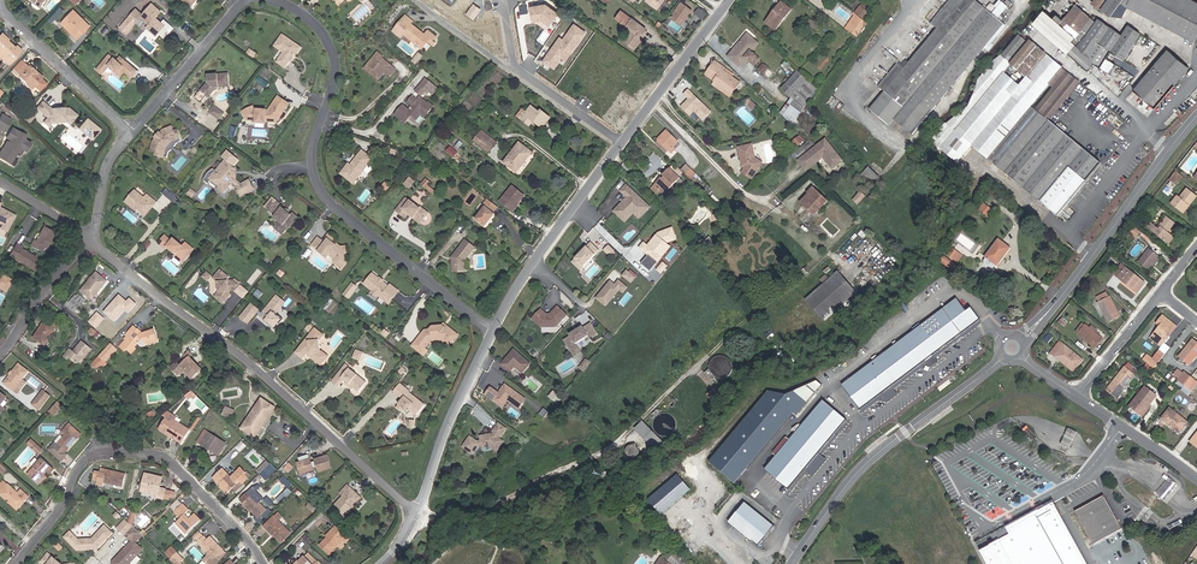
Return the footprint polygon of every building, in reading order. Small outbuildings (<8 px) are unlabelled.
[(33,2),(33,5),(34,6),(38,9),(41,9),(42,7),(47,0),(34,0),(33,2)] [(664,0),(647,0),(646,1),(655,7),(655,6),(658,9),(664,0)] [(986,9),(987,7),(984,5),(982,6),(975,0),(951,0),(932,23),(938,28),(937,29),(956,45),(986,9)] [(1191,0),(1095,0),(1092,3),(1111,17),(1120,4),(1127,7),(1194,42),(1196,36),(1196,3),(1191,0)] [(692,10),(682,2),(673,14),(674,14),(672,18),(681,25),(684,21),(692,10)] [(775,30),(791,10),(782,2),(775,11),(777,12),(776,13),(774,12),(766,22),(775,30)] [(952,87),(1004,24),(1000,21),(998,19),(998,18),(1000,16),(1008,7),(1002,2),(992,14),(986,9),(956,45),(937,29),(909,63),(905,60),(901,66),(898,63),(878,87),(885,92),(870,109),(889,125),(889,124),(898,114),(911,125),(907,131),(912,135),(947,94),(948,95),(950,92),(950,93),(954,89),(952,87)] [(467,14),(475,19),(482,8),(474,3),(467,14)] [(136,9),(129,17),(135,23),(141,17),(149,25),(148,26),(153,30),(152,31),(156,35),(164,26),(170,32),(174,27),(164,19),(161,22),(156,18),(161,12),(152,4),(143,14),(136,9)] [(1124,61),(1140,34),(1128,26),(1121,35),(1098,19),(1096,22),(1076,4),(1063,20),(1059,24),(1053,19),(1043,11),(1040,9),(1032,21),(1035,22),(1034,23),(1089,71),(1094,64),(1106,71),(1112,62),(1107,58),(1111,52),(1124,61)] [(1122,18),(1127,7),(1120,4),(1111,17),(1122,18)] [(536,22),(559,21),(558,5),(534,6),(536,22)] [(863,19),(868,12),(860,6),(855,13),(863,19)] [(699,9),(695,14),(702,20),(706,15),(699,9)] [(83,34),(90,26),(74,11),(62,23),(75,35),(80,31),(83,34)] [(634,49),(642,39),(639,37),(645,29),(621,11),(616,18),(633,30),(625,41),(634,49)] [(848,31),(859,17),(856,14),(855,16),(845,29),(848,31)] [(1063,20),(1057,15),(1053,19),(1059,24),(1063,20)] [(433,40),(435,37),(428,31),(426,35),(423,32),(422,34),(420,33),(421,32),(411,24),(413,22),(406,16),(393,32),(401,38),(403,34),(422,49),(428,42),(433,46),(435,43),(433,40)] [(857,37),(867,23),(859,17),(848,31),(857,37)] [(565,38),(560,35),(544,61),(556,69),(563,57),(568,61),(587,30),(575,22),(565,38)] [(642,39),(647,31),(645,29),(639,37),(642,39)] [(20,51),(16,46),(14,48),(5,40),(5,41),(3,40),(4,39),(0,35),(0,57),(8,64),(20,51)] [(297,54),(301,48),(282,35),(278,42),(283,45),(280,49),(284,52),(278,62),(286,67),(295,53),(297,54)] [(751,52),(758,43),(747,35),(729,56),(739,65),(746,57),(749,60),(751,62),(756,56),(754,54),(755,54),(753,52),(752,53),(751,52)] [(997,81),(1004,73),(1011,65),(1012,64),(1009,61),(1025,41),(1019,35),(1002,55),(1001,55),(995,60),(978,80),(972,86),(976,89),(968,107),(965,109),(947,124),(946,123),(933,138),(937,141),(943,146),(997,81)] [(1027,79),(1047,55),(1030,42),(1012,64),(1011,65),(1027,79)] [(253,58),(256,54),(250,49),(247,53),(253,58)] [(1155,108),(1189,68),(1168,50),(1133,90),(1155,108)] [(132,78),(138,70),(120,56),(117,59),(114,57),(114,58),(109,54),(97,69),(103,74),(106,70),(108,72),(111,72),(113,70),(116,67),(123,74),(125,72),(132,78)] [(390,76),(395,69),(381,58),(376,54),(364,69),(369,72),(374,72),(380,77),(384,72),(390,76)] [(1062,69),(1047,55),(1027,79),(1020,86),(1004,73),(997,81),(1014,94),(972,145),(988,158),(1030,107),(1049,84),(1062,69)] [(742,68),(749,60),(746,57),(739,65),(742,68)] [(13,69),(17,73),(25,64),(21,60),(13,69)] [(733,77),(723,70),(724,68),(715,61),(706,75),(715,81),(733,94),(741,83),(733,77)] [(25,64),(17,73),(20,75),(19,76),(27,83),(29,81),(33,85),(39,90),(46,83),(40,78),(40,77),(29,66),(28,67),(25,64)] [(764,73),(768,69),(767,68),(767,67),(765,64),(764,65),(763,65),(759,69),(764,73)] [(123,74),(116,67),(113,70),(121,77),(123,74)] [(734,75),(724,68),(723,70),(733,77),(734,75)] [(1101,164),(1049,120),(1079,83),(1062,69),(1049,84),(1053,88),(1035,111),(1030,107),(988,158),(1057,216),(1101,164)] [(791,98),(808,80),(798,71),(781,89),(791,98)] [(379,80),(381,77),(380,77),(374,72),(369,72),(379,80)] [(207,95),(215,86),(218,85),(220,84),(229,84),(228,74),(208,75),(209,81),(201,90),(207,95)] [(421,96),(425,91),(428,93),(429,91),(434,86),(426,79),(416,91),(421,96)] [(792,125),(818,90),(808,80),(791,98),(780,113),(792,125)] [(733,94),(715,81),(713,85),(731,97),(733,94)] [(972,145),(1014,94),(997,81),(943,146),(959,159),(972,145)] [(229,87),(229,84),(220,84),(218,85),(215,86),(207,95),(209,97),(216,88),(219,88),(221,87),(229,87)] [(711,112),(688,90),(683,95),(688,99),(681,108),(690,116),(694,112),(703,121),(711,112)] [(487,100),(491,95),(492,96),(493,94),(489,91),(484,98),(487,100)] [(281,116),(289,104),(278,96),(269,110),(254,109),(253,106),(243,111),(247,120),(256,121),(265,121),(270,122),(276,112),(281,116)] [(405,123),(410,118),(415,122),(422,114),(424,111),(427,114),(434,107),(429,102),(428,104),(420,97),(417,100),(413,96),(408,102),(413,106),(409,110),(403,105),(395,115),(405,123)] [(756,105),(749,99),(746,102),(752,108),(756,105)] [(69,124),(77,115),(69,108),(63,109),(63,108),(56,108),(55,109),(51,110),(51,108),(42,101),(36,108),(47,117),(43,122),(48,126),(52,122),(51,120),(64,119),(64,121),(69,124)] [(220,120),(224,113),(214,106),(210,113),(220,120)] [(543,129),(551,118),(541,110),(540,113),(538,111),(537,112),(535,111),(536,110),(531,106),(526,112),(523,109),(517,116),(530,126),(533,121),(543,129)] [(277,122),(281,116),(276,112),(270,122),(277,122)] [(11,119),(2,114),(0,118),(0,129),(3,131),(11,119)] [(29,122),(34,118),(29,114),(25,119),(29,122)] [(907,131),(911,125),(898,114),(889,124),(903,135),(907,131)] [(96,135),(100,130),(87,119),(82,124),(96,135)] [(91,140),(96,135),(82,124),(78,129),(91,140)] [(230,137),(236,138),(238,126),(232,125),(230,137)] [(171,142),(181,138),(177,130),(174,131),(172,127),(164,130),(161,134),(161,136),(159,138),(157,138),(154,142),(152,151),(157,152),(156,155),(165,157),(167,148),(171,142)] [(25,136),(12,128),(6,138),(10,140),(8,143),(6,141),(0,152),(0,158),(10,164),(16,152),(18,154),(21,149),(24,151),(29,144),(23,140),(23,139),(25,136)] [(675,145),(678,142),(667,130),(658,139),(659,140),(669,150),(672,153),(675,149),(677,147),(675,145)] [(496,143),(482,131),(479,135),(493,146),(496,143)] [(489,152),(493,146),(479,135),(474,141),(489,152)] [(793,142),(797,146),(802,141),(799,137),(793,142)] [(168,157),(170,149),(173,144),(182,141),(181,138),(171,142),(167,148),(165,157),(168,157)] [(31,144),(23,139),(23,140),(29,144),(24,151),(26,151),(31,144)] [(799,157),(815,144),(810,139),(795,152),(799,157)] [(842,161),(825,139),(805,155),(813,165),(823,157),(833,169),(842,161)] [(669,150),(659,140),(657,143),(666,152),(669,150)] [(517,172),(532,153),(519,143),(505,163),(517,172)] [(752,179),(762,163),(752,157),(754,154),(752,144),(738,147),(741,160),(743,161),(744,163),(742,164),(743,167),(745,168),(742,173),(752,179)] [(453,156),(456,152),(450,147),(447,151),(453,156)] [(235,166),(239,160),(228,151),(224,157),(226,159),(217,170),(214,168),(212,169),(210,170),(208,172),(206,176),(205,179),(209,183),(211,179),(219,186),(219,189),(224,193),(228,188),(228,185),(229,183),(234,182),(236,180),(236,176),(234,176),(234,174),(235,172),(235,168),(233,167),(232,166),(233,165),(235,166)] [(354,184),(373,159),(362,151),(352,164),(353,164),(351,166),(350,165),(348,164),(341,174),(354,184)] [(762,162),(755,158),(754,154),(752,157),(762,163),(762,162)] [(813,165),(805,155),(798,161),(806,171),(813,165)] [(697,174),(686,164),(681,169),(691,179),(694,176),(697,174)] [(880,178),(869,167),(861,175),(872,186),(880,178)] [(665,194),(680,178),(670,168),(663,175),(664,176),(662,179),(661,178),(655,184),(660,190),(665,194)] [(1175,185),(1182,176),(1176,171),(1169,180),(1175,185)] [(408,179),(403,185),(408,189),(413,183),(408,179)] [(428,185),(430,183),(426,179),(421,184),(426,188),(428,185)] [(242,196),(254,189),(250,180),(242,184),(237,186),(242,196)] [(994,188),(989,183),(985,188),(991,193),(994,188)] [(655,184),(651,188),(657,193),(660,190),(655,184)] [(435,191),(428,185),(426,188),(433,194),(435,191)] [(626,185),(620,191),(627,197),(614,211),(621,218),(628,211),(632,211),(637,216),(642,211),(644,213),(650,207),(626,185)] [(510,209),(516,202),(518,204),(525,196),(513,186),(500,202),(510,209)] [(167,188),(163,193),(177,205),(182,200),(167,188)] [(828,201),(813,188),(808,193),(810,194),(801,203),(810,212),(813,208),(817,212),(828,201)] [(1180,197),(1177,196),(1171,204),(1180,211),(1186,202),(1190,205),(1196,196),(1187,188),(1180,197)] [(154,206),(157,202),(147,194),(144,198),(135,190),(126,202),(134,208),(135,207),(137,209),(140,211),(147,210),(152,204),(154,206)] [(860,191),(853,199),(858,204),(866,196),(860,191)] [(289,229),(298,218),(293,213),(292,215),(288,213),(285,210),(279,205),(280,204),(273,198),(265,207),(276,215),(275,216),(275,218),(280,222),(275,228),(283,234),(287,228),(289,229)] [(485,227),(495,214),(493,213),(498,207),(488,199),(483,205),(485,207),(476,219),(485,227)] [(422,221),(428,213),(421,208),(420,209),(410,201),(407,204),(403,201),(396,211),(401,215),(405,210),(409,213),(410,214),(413,217),(415,215),(422,221)] [(512,211),(518,204),(516,202),(510,209),(512,211)] [(1190,205),(1186,202),(1180,211),(1183,213),(1190,205)] [(993,210),(984,203),(979,210),(988,216),(993,210)] [(145,217),(154,206),(152,204),(147,210),(140,211),(145,217)] [(14,215),(0,208),(0,223),(2,224),(8,227),(14,215)] [(405,218),(409,213),(405,210),(401,215),(405,218)] [(628,211),(621,218),(625,222),(633,213),(639,218),(644,213),(642,211),(637,216),(632,211),(628,211)] [(420,224),(422,221),(415,215),(413,217),(410,214),(409,215),(420,224)] [(1175,223),(1168,217),(1161,227),(1159,229),(1158,228),(1155,225),(1151,230),(1166,242),(1172,235),(1168,232),(1175,223)] [(1155,225),(1151,222),(1147,227),(1151,230),(1155,225)] [(1141,231),(1132,223),(1127,230),(1136,238),(1141,231)] [(45,248),(54,233),(43,227),(35,241),(33,240),(30,245),(40,251),(43,247),(45,248)] [(1136,238),(1127,230),(1126,231),(1135,239),(1136,238)] [(644,244),(640,248),(649,255),(642,264),(651,271),(662,258),(657,254),(665,245),(676,242),(673,231),(659,234),(648,247),(644,244)] [(334,242),(336,239),(329,234),(323,242),(330,247),(332,247),(334,244),(335,243),(334,242)] [(183,264),(195,249),(186,242),(183,246),(173,238),(171,241),(165,235),(158,243),(165,249),(167,247),(176,254),(174,257),(183,264)] [(1174,237),(1172,235),(1166,242),(1168,244),(1174,237)] [(322,240),(318,237),(312,245),(319,250),(321,248),(325,250),(325,253),(328,256),(329,255),(334,258),(334,263),(342,269),(348,261),(346,248),(340,249),(334,244),(332,247),(330,247),(323,242),(322,241),(322,240)] [(997,266),(1011,248),(999,239),(985,257),(986,258),(984,260),(984,264),(985,267),(988,269),(991,269),(994,268),(996,265),(997,266)] [(463,262),(475,248),(465,240),(462,244),(452,258),(453,271),(465,270),(464,262),(463,262)] [(591,242),(572,262),(576,267),(580,263),(584,267),(600,251),(591,242)] [(28,267),(34,257),(20,248),(21,246),(16,243),(10,254),(14,256),(13,258),(28,267)] [(610,244),(604,249),(609,254),(614,249),(610,244)] [(665,245),(657,254),(662,258),(669,249),(665,245)] [(325,253),(325,250),(321,248),(319,250),(319,251),(327,258),(328,256),(325,253)] [(1158,256),(1149,248),(1138,262),(1147,270),(1151,266),(1158,256)] [(953,258),(957,252),(954,249),(951,253),(948,251),(946,253),(953,258)] [(957,262),(962,255),(957,252),(953,258),(957,262)] [(1160,257),(1158,256),(1151,266),(1152,267),(1160,257)] [(957,267),(944,257),(941,261),(954,271),(957,267)] [(1118,277),(1126,268),(1121,265),(1114,274),(1118,277)] [(1144,282),(1126,268),(1118,277),(1137,292),(1144,282)] [(628,269),(623,275),(633,283),(638,276),(628,269)] [(223,304),(229,297),(227,296),(228,295),(230,295),(230,291),(234,291),(239,285),(233,281),(228,281),(228,277),(220,270),(213,278),(218,282),(219,292),(215,297),(223,304)] [(211,276),(207,272),(203,277),(208,280),(211,276)] [(825,321),(857,293),(838,272),(830,279),(824,283),(806,299),(825,321)] [(92,299),(107,281),(96,273),(82,291),(92,299)] [(392,299),(399,291),(390,285),(389,287),(383,282),(380,282),(379,281),(379,279),(372,274),(364,284),(373,291),(372,291),(378,296),(378,295),(388,303),(391,298),(392,299)] [(10,280),(2,275),(0,275),(0,288),(4,290),(10,280)] [(826,275),(821,279),(824,283),(830,279),(826,275)] [(616,283),(611,279),(597,298),(608,306),(620,290),(624,293),(629,287),(619,279),(616,283)] [(348,298),(357,287),(352,283),(344,294),(348,298)] [(258,298),(262,293),(258,290),(254,295),(258,298)] [(66,305),(76,313),(86,299),(76,291),(66,305)] [(1099,302),(1109,297),(1106,292),(1097,297),(1099,302)] [(274,329),(282,320),(274,314),(271,311),(280,300),(274,296),(259,315),(264,319),(263,320),(274,329)] [(1120,316),(1110,297),(1109,297),(1099,302),(1098,303),(1108,322),(1120,316)] [(957,299),(842,385),(861,410),(924,362),(929,368),(937,362),(933,356),(980,320),(971,308),(966,311),(957,299)] [(280,300),(271,311),(274,314),(283,303),(280,300)] [(259,308),(251,302),(243,311),(252,318),(259,308)] [(546,315),(541,310),(532,319),(541,327),(556,327),(566,315),(557,307),(550,315),(546,315)] [(247,323),(252,318),(243,311),(239,316),(247,323)] [(48,321),(57,327),(61,320),(52,315),(48,321)] [(1164,343),(1176,327),(1163,316),(1157,323),(1160,326),(1153,334),(1164,343)] [(51,336),(57,327),(48,321),(42,330),(40,329),(34,338),(44,344),(49,335),(51,336)] [(570,334),(571,336),(564,340),(572,352),(579,348),(576,344),(589,336),(591,340),(598,335),(591,323),(584,328),(583,326),(577,330),(578,331),(576,332),(575,331),(570,334)] [(1078,334),(1085,325),(1082,323),(1075,332),(1078,334)] [(1103,338),(1095,332),(1097,330),(1091,326),(1089,328),(1085,325),(1078,334),(1095,348),(1103,338)] [(132,354),(137,348),(136,347),(138,344),(139,344),(143,340),(146,343),(157,339),(154,330),(143,334),(134,326),(126,335),(127,337),(125,339),(127,341),(121,347),(125,352),(127,349),(132,354)] [(451,344),(458,335),(447,326),(445,328),(442,326),(433,326),(430,330),(425,330),(416,341),(425,348),(431,341),(445,340),(451,344)] [(302,359),(307,354),(308,352),(314,356),(312,358),(321,365),(325,361),(321,358),(325,354),(320,350),(319,340),(320,339),(321,339),(323,337),(323,334),(316,329),(314,329),(295,353),(302,359)] [(1164,343),(1153,334),(1151,338),(1161,346),(1164,343)] [(1196,355),(1196,343),(1193,340),(1179,357),(1189,364),(1196,355)] [(83,359),(92,349),(82,341),(74,351),(71,348),(64,356),(68,360),(70,358),(76,363),(79,363),(82,359),(83,359)] [(1054,356),(1063,344),(1060,341),(1050,353),(1054,356)] [(105,361),(117,348),(111,343),(92,364),(96,368),(102,369),(107,363),(105,361)] [(1082,359),(1063,344),(1054,356),(1059,359),(1060,357),(1070,366),(1069,367),(1073,371),(1082,359)] [(422,347),(418,351),(424,356),(427,352),(422,347)] [(579,348),(572,352),(575,357),(582,353),(579,348)] [(531,364),(514,349),(511,353),(512,354),(509,357),(507,358),(501,364),(507,370),(509,367),(515,367),(515,366),(523,373),(531,364)] [(192,379),(202,370),(190,357),(193,355),(189,351),(183,357),(186,360),(180,366),(177,362),(171,367),(179,375),(184,370),(192,379)] [(1158,363),(1165,355),(1159,351),(1152,359),(1158,363)] [(1070,366),(1060,357),(1059,359),(1069,367),(1070,366)] [(591,363),(587,360),(581,368),(584,371),(591,363)] [(17,388),(29,371),(19,363),(12,371),(10,375),(6,380),(7,381),(5,384),(12,390),(15,387),(17,388)] [(338,388),(344,380),(347,382),(349,385),(348,386),(352,390),(354,388),(359,392),(367,382),(349,369),(350,368),(346,364),(331,382),(338,388)] [(1119,393),(1134,374),(1125,367),(1106,390),(1115,397),(1119,393)] [(716,377),(710,369),(705,373),(708,377),(710,376),(713,380),(716,377)] [(1179,378),(1183,373),(1178,369),(1174,374),(1179,378)] [(1185,385),(1191,377),(1184,372),(1183,373),(1179,378),(1178,380),(1185,385)] [(1196,383),(1196,382),(1191,377),(1185,385),(1191,390),(1196,383)] [(768,391),(710,461),(735,483),(794,413),(797,415),(822,385),(817,381),(787,395),(768,391)] [(416,416),(425,404),(409,392),(410,391),(400,383),(393,392),(402,399),(396,408),(401,411),(404,408),(408,412),(409,411),(416,416)] [(525,400),(505,385),(501,391),(501,393),(500,395),(498,394),(490,388),(485,395),(499,405),(501,402),(507,401),(519,409),(525,400)] [(1149,405),(1157,396),(1145,387),(1130,406),(1139,413),(1145,406),(1147,408),(1149,405)] [(713,401),(722,393),(719,389),(717,390),(715,388),(707,394),(713,401)] [(189,399),(192,397),(194,399),(197,396),(192,391),(186,395),(189,399)] [(38,397),(32,404),(39,410),(51,397),(45,392),(39,398),(38,397)] [(558,395),(554,399),(559,403),(562,399),(558,395)] [(255,437),(275,408),(262,399),(242,429),(255,437)] [(777,456),(766,470),(789,490),(847,420),(824,401),(790,441),(786,437),(773,453),(777,456)] [(56,414),(63,406),(58,402),(51,409),(56,414)] [(1142,416),(1150,406),(1149,405),(1147,408),(1145,406),(1139,413),(1142,416)] [(259,440),(278,410),(275,408),(255,437),(259,440)] [(1188,422),(1170,408),(1161,418),(1170,425),(1171,424),(1172,425),(1171,427),(1179,433),(1188,422)] [(540,415),(545,419),(549,413),(545,409),(540,415)] [(231,419),(233,414),(225,410),(223,415),(231,419)] [(174,420),(176,417),(170,413),(167,417),(166,419),(172,422),(174,420)] [(192,431),(201,419),(199,417),(190,430),(192,431)] [(183,442),(190,430),(174,420),(172,422),(166,419),(160,429),(169,435),(170,434),(183,442)] [(662,441),(644,422),(636,430),(655,449),(662,441)] [(62,432),(65,435),(57,445),(54,443),(48,451),(56,458),(63,450),(65,452),(81,434),(69,424),(62,432)] [(503,442),(497,438),(499,436),(501,437),(506,429),(499,424),(494,432),(495,432),(493,434),(492,434),(482,436),(481,438),(481,441),(477,442),(470,437),(463,446),(471,452),(474,451),(478,446),(482,445),(483,445),(483,447),(489,446),(494,450),(497,449),(503,442)] [(1069,429),(1061,445),(1069,448),(1077,432),(1069,429)] [(220,454),(226,444),(204,430),(197,442),(213,451),(213,450),(220,454)] [(183,442),(170,434),(169,435),(182,443),(183,442)] [(42,450),(31,440),(27,443),(39,454),(42,450)] [(65,452),(63,450),(56,458),(62,463),(69,456),(65,452)] [(298,463),(301,474),(314,470),(313,468),(318,467),(319,472),(332,468),(328,455),(315,459),(316,461),(311,463),(309,455),(299,458),(300,462),(298,463)] [(38,483),(46,474),(45,474),(47,471),(48,472),(51,475),(55,470),(42,458),(28,474),(38,483)] [(289,463),(284,468),(288,472),(293,467),(289,463)] [(232,489),(240,481),(243,484),(249,478),(245,474),(246,473),(241,467),(231,477),(222,468),(213,478),(221,486),(228,493),(232,489)] [(266,480),(273,473),(272,472),(268,467),(267,467),(265,469),(260,474),(266,480)] [(123,487),(126,474),(106,470),(104,480),(114,483),(113,484),(123,487)] [(40,485),(47,476),(46,474),(38,483),(40,485)] [(163,478),(146,474),(141,492),(158,495),(157,497),(164,499),(164,498),(166,490),(166,489),(160,488),(158,487),(159,483),(161,484),(163,478)] [(661,514),(690,489),(678,475),(649,500),(661,514)] [(1156,496),(1164,502),(1178,485),(1171,479),(1156,496)] [(29,497),(21,490),(18,493),(4,481),(0,486),(0,494),(9,502),(11,502),(17,507),(24,500),(25,500),(29,497)] [(235,492),(243,484),(240,481),(232,489),(235,492)] [(345,516),(352,509),(351,507),(352,505),(356,502),(356,495),(350,490),(351,488),(347,485),(340,493),(344,496),(334,506),(345,516)] [(228,493),(221,486),(220,487),(227,495),(228,493)] [(362,498),(351,488),(350,490),(356,495),(356,502),(362,498)] [(259,518),(267,510),(252,496),(249,492),(248,492),(240,500),(244,503),(243,504),(249,510),(250,509),(251,510),(259,518)] [(1122,528),(1104,495),(1075,511),(1093,544),(1122,528)] [(265,501),(271,505),(274,501),(268,496),(265,501)] [(174,510),(182,503),(179,499),(171,506),(174,510)] [(17,510),(25,500),(24,500),(17,507),(11,502),(9,502),(17,510)] [(313,512),(316,508),(309,502),(306,507),(313,512)] [(745,502),(729,522),(759,546),(775,526),(745,502)] [(980,550),(987,563),(1088,563),(1053,502),(1033,513),(1036,518),(1017,528),(1016,527),(1008,531),(1010,534),(980,550)] [(187,534),(201,520),(194,514),(189,519),(185,515),(189,511),(182,504),(174,512),(181,518),(176,523),(187,534)] [(133,526),(137,509),(132,508),(128,523),(133,526)] [(286,521),(278,513),(274,517),(282,524),(286,521)] [(1033,513),(1006,527),(1008,531),(1016,527),(1017,528),(1036,518),(1033,513)] [(145,515),(138,524),(142,528),(150,519),(145,515)] [(281,542),(291,533),(282,524),(274,517),(274,516),(265,526),(268,529),(267,530),(272,535),(273,534),(281,542)] [(126,534),(133,527),(133,526),(128,523),(125,520),(117,528),(125,535),(126,534)] [(69,532),(63,537),(77,551),(98,550),(113,533),(105,525),(92,538),(77,539),(69,532)] [(329,554),(342,540),(346,536),(335,526),(331,531),(333,532),(327,538),(320,546),(329,554)] [(134,539),(140,533),(133,527),(126,534),(132,540),(132,539),(134,539)] [(193,536),(197,539),(201,535),(198,531),(193,536)] [(137,541),(143,536),(140,533),(134,539),(137,541)] [(203,561),(206,563),(215,563),(226,553),(210,536),(207,540),(204,536),(203,537),(198,541),(198,542),(208,552),(208,557),(203,561)] [(143,550),(133,540),(114,561),(114,563),(131,563),(130,563),(143,550)] [(63,547),(57,542),(54,545),(59,551),(63,547)] [(1187,562),(1190,563),(1196,563),(1196,547),(1187,562)] [(667,560),(674,553),(671,551),(665,559),(667,560)] [(675,551),(674,553),(667,560),(667,561),(671,563),(689,563),(690,563),(675,551)] [(171,560),(175,563),(182,563),(180,562),(183,560),(177,553),(171,560)] [(313,559),(308,554),(304,557),(309,562),(313,559)] [(53,557),(52,560),(46,555),(41,561),(44,563),(61,563),(53,557)]
